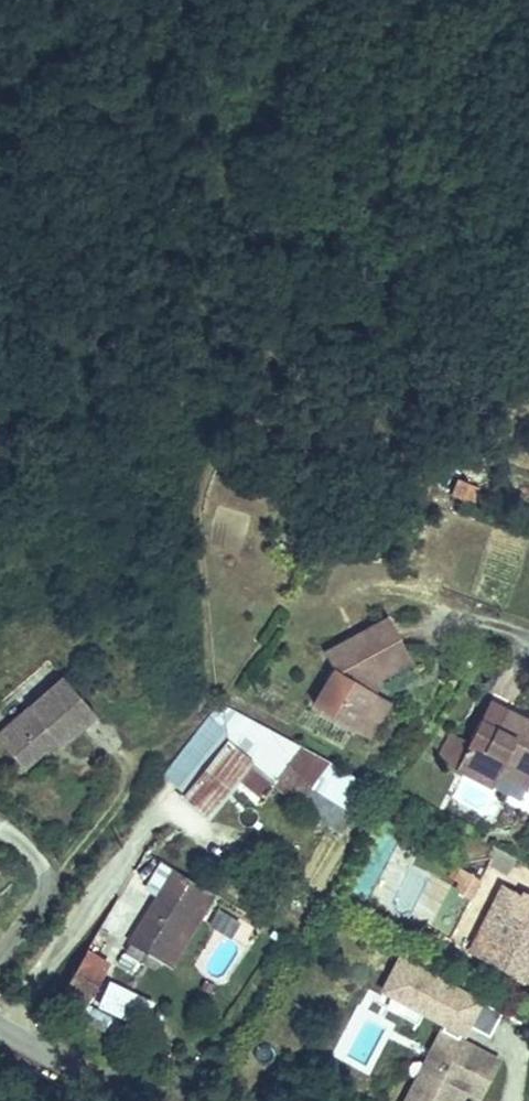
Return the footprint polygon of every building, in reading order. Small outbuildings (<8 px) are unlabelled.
[(321,703),(350,721),(373,685),(371,683),(375,673),(411,654),(391,617),(366,631),(369,648),(338,665),(341,670),(321,703)] [(331,651),(338,665),(369,648),(366,631),(331,651)] [(67,675),(1,731),(25,759),(55,735),(59,740),(96,708),(67,675)] [(350,721),(361,728),(374,711),(386,694),(373,685),(350,721)] [(225,703),(173,785),(222,816),(259,760),(286,777),(301,752),(225,703)] [(508,704),(498,722),(510,729),(521,710),(508,704)] [(477,712),(453,761),(494,781),(506,757),(528,768),(528,714),(521,710),(510,729),(498,722),(477,712)] [(187,916),(205,886),(172,866),(130,937),(174,963),(199,922),(187,916)] [(457,869),(448,890),(471,900),(480,879),(457,869)] [(187,916),(199,922),(217,892),(205,886),(187,916)] [(465,949),(528,978),(528,895),(518,891),(509,911),(488,900),(465,949)] [(89,946),(64,991),(86,1004),(112,957),(89,946)] [(109,982),(96,1010),(143,1030),(155,1003),(109,982)] [(411,1093),(406,1100),(458,1100),(467,1081),(486,1090),(504,1056),(447,1025),(438,1041),(440,1063),(430,1085),(411,1093)] [(438,1041),(411,1093),(430,1085),(440,1063),(438,1041)]
